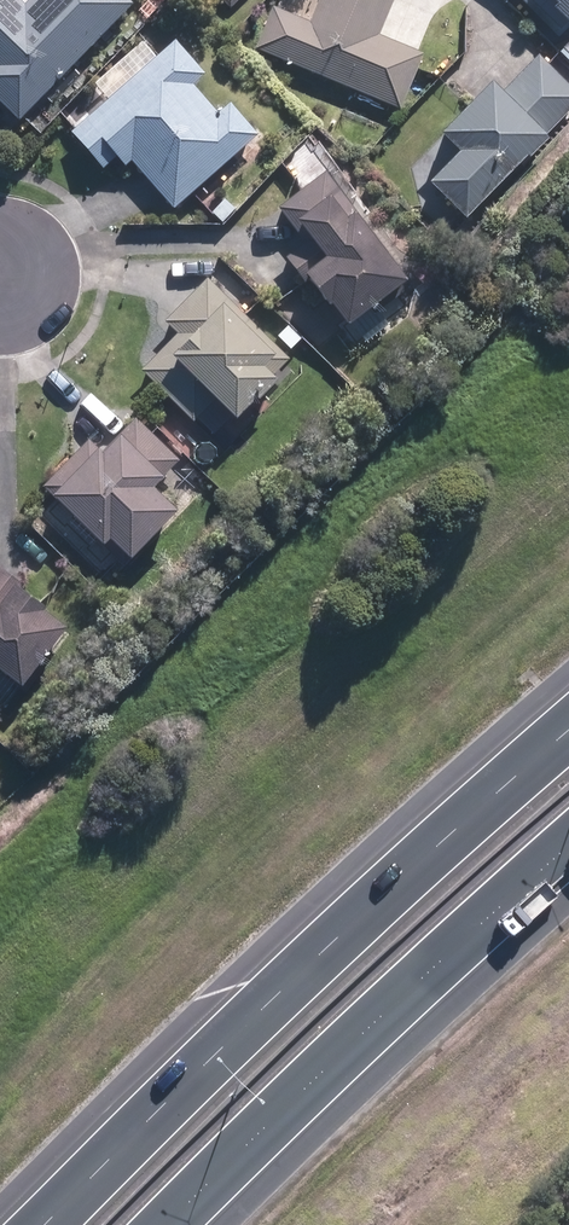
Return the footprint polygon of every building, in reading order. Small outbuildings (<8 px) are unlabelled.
[(17,121),(127,5),(122,0),(28,0),(23,5),(18,0),(0,0),(0,105),(17,121)] [(229,9),(238,0),(220,0),(229,9)] [(307,20),(271,5),(253,49),(399,108),(421,54),(376,36),(391,0),(314,0),(307,20)] [(527,13),(535,5),(564,34),(568,29),(568,0),(513,0),(527,13)] [(70,126),(105,166),(115,157),(125,169),(130,165),(171,212),(258,133),(227,99),(215,109),(194,85),(206,75),(158,22),(87,86),(99,100),(70,126)] [(435,135),(452,152),(422,183),(460,219),(568,106),(568,86),(553,71),(545,78),(528,61),(495,95),(484,85),(435,135)] [(339,331),(409,275),(324,169),(274,209),(294,235),(298,232),(320,259),(297,277),(339,331)] [(228,289),(222,295),(204,278),(161,322),(173,334),(137,372),(192,425),(213,404),(230,421),(252,399),(254,401),(273,382),(268,377),(285,359),(240,315),(248,308),(228,289)] [(86,438),(85,439),(42,483),(51,491),(44,498),(97,550),(104,543),(124,562),(174,511),(149,487),(176,458),(132,416),(99,450),(86,438)] [(11,691),(63,630),(16,591),(21,586),(0,568),(0,681),(11,691)]
